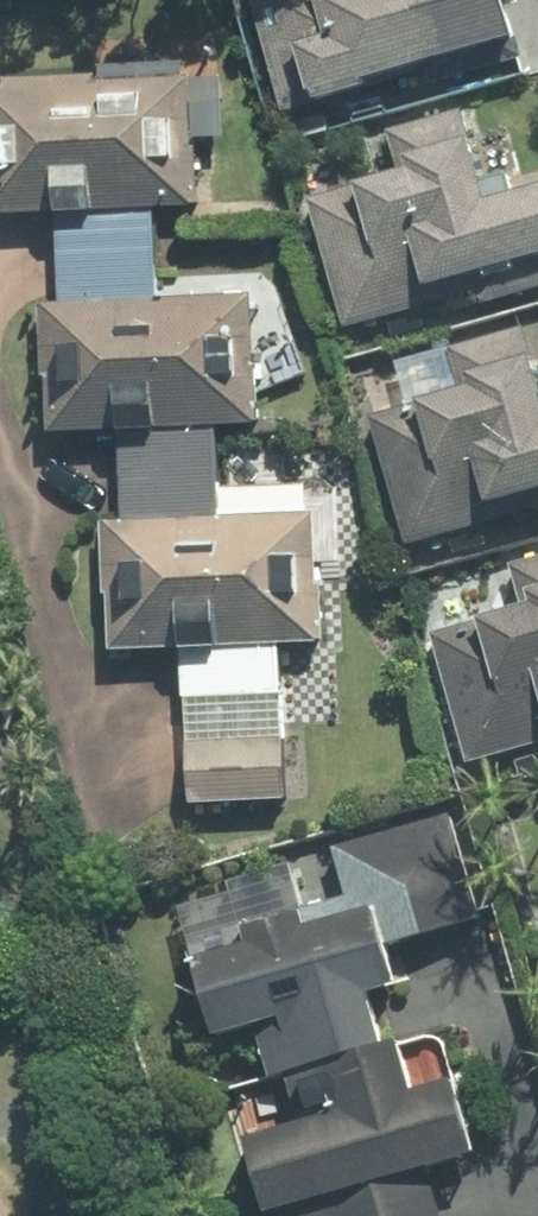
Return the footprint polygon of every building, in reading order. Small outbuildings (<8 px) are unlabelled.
[(526,0),(302,0),(257,13),(287,114),(522,38),(512,6),(527,2),(526,0)] [(92,40),(93,73),(5,77),(5,86),(0,87),(0,216),(204,206),(198,85),(220,84),(218,34),(92,40)] [(495,272),(513,266),(537,259),(537,190),(520,196),(514,175),(487,182),(465,108),(390,131),(402,172),(309,199),(348,330),(455,298),(451,285),(495,272)] [(256,296),(41,305),(44,378),(49,377),(51,433),(261,425),(256,296)] [(452,348),(464,390),(371,416),(408,547),(518,516),(514,501),(537,494),(537,375),(523,326),(452,348)] [(319,511),(102,521),(106,594),(112,594),(115,653),(326,643),(319,511)] [(481,758),(537,739),(537,554),(512,563),(525,604),(439,632),(481,758)] [(287,736),(187,740),(190,805),(290,802),(287,736)] [(275,1078),(387,1046),(373,995),(400,988),(387,945),(484,918),(455,817),(338,850),(350,893),(190,940),(219,1040),(262,1028),(275,1078)] [(419,1093),(405,1045),(291,1079),(306,1126),(249,1143),(271,1215),(457,1215),(442,1169),(481,1157),(458,1081),(419,1093)]
